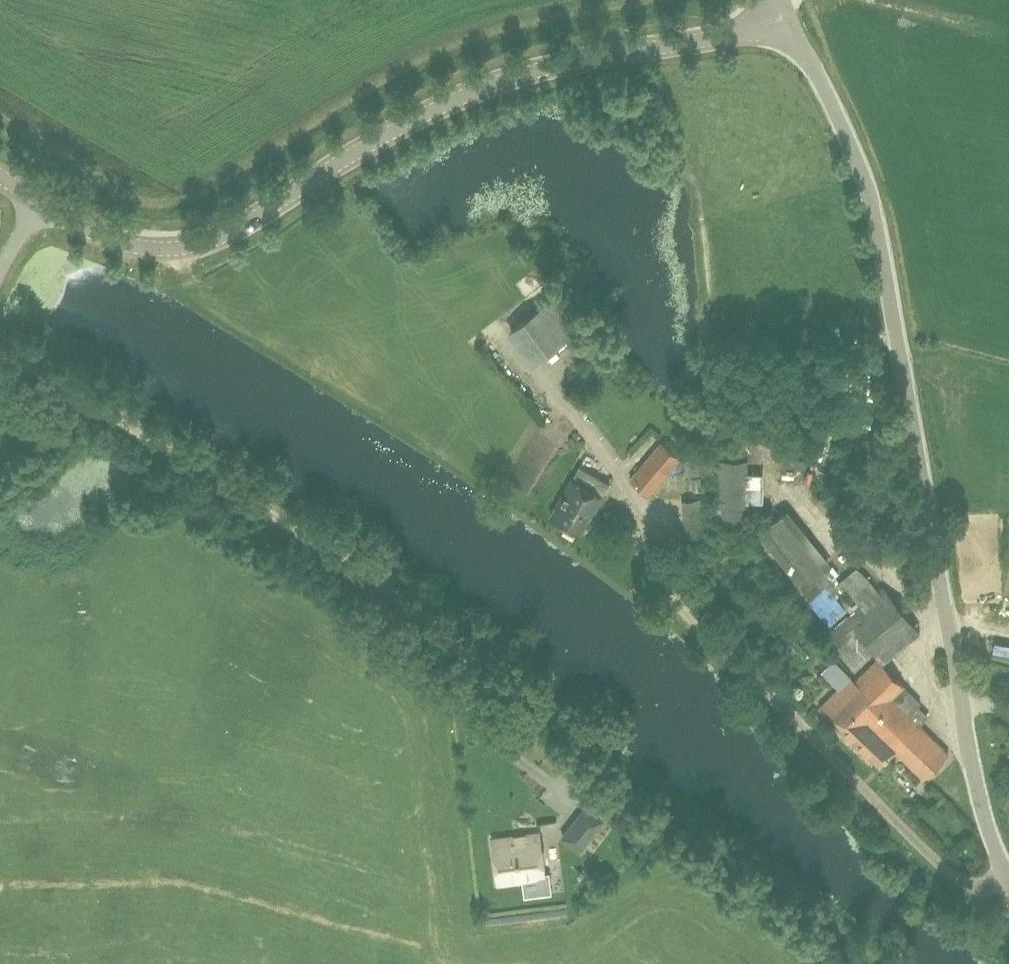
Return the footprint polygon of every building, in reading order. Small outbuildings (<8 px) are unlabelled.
[(533,365),(576,332),(551,299),(507,332),(533,365)] [(687,476),(706,474),(703,435),(689,435),(689,450),(685,451),(687,476)] [(648,496),(681,458),(660,441),(629,479),(648,496)] [(713,517),(749,516),(749,460),(713,460),(713,517)] [(609,482),(579,466),(572,478),(571,478),(550,516),(581,532),(593,510),(595,511),(604,495),(602,495),(609,482)] [(685,537),(706,536),(703,499),(682,500),(685,537)] [(893,654),(920,631),(883,587),(878,591),(857,567),(841,580),(851,593),(840,602),(844,608),(845,607),(850,613),(846,617),(839,608),(833,600),(846,589),(844,587),(830,568),(833,566),(788,510),(759,533),(832,629),(826,634),(854,668),(874,650),(878,655),(887,647),(893,654)] [(922,703),(908,688),(909,688),(879,659),(839,699),(835,695),(822,708),(881,766),(896,752),(924,780),(950,754),(921,725),(929,716),(919,706),(922,703)] [(562,837),(580,851),(605,819),(587,805),(562,837)] [(499,883),(544,877),(538,835),(493,840),(499,883)]
